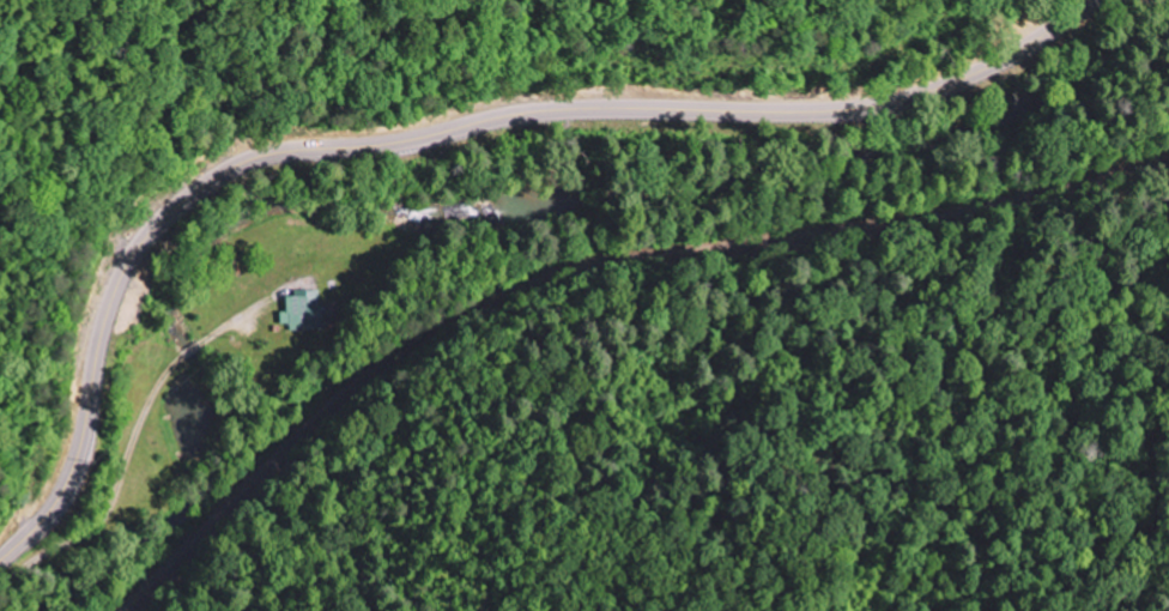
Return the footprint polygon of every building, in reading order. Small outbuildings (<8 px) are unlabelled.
[(323,330),(322,309),(318,309),(317,291),(282,293),(284,323),(287,322),(288,331),(323,330)]
